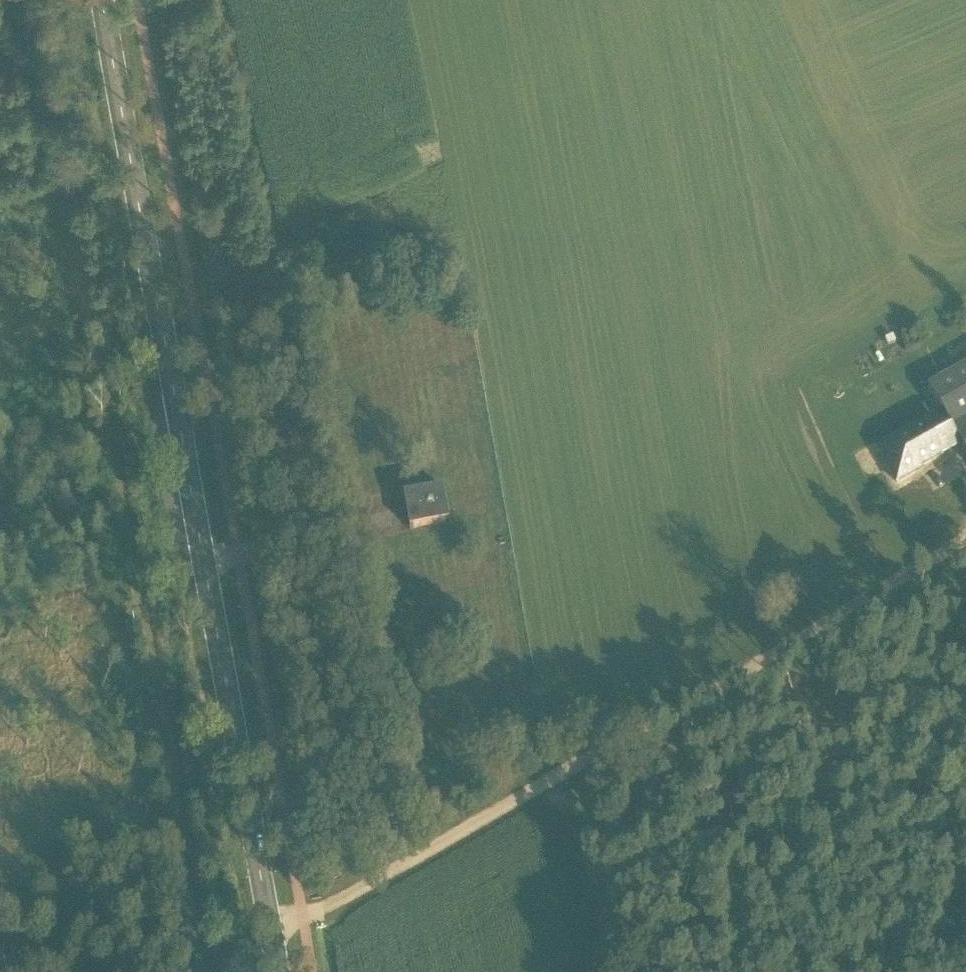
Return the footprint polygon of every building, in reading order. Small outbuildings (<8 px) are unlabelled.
[(965,461),(965,370),(927,391),(941,416),(961,451),(965,461)] [(961,451),(941,416),(873,453),(894,491),(922,475),(921,473),(961,451)] [(442,493),(402,501),(409,535),(448,528),(442,493)]
